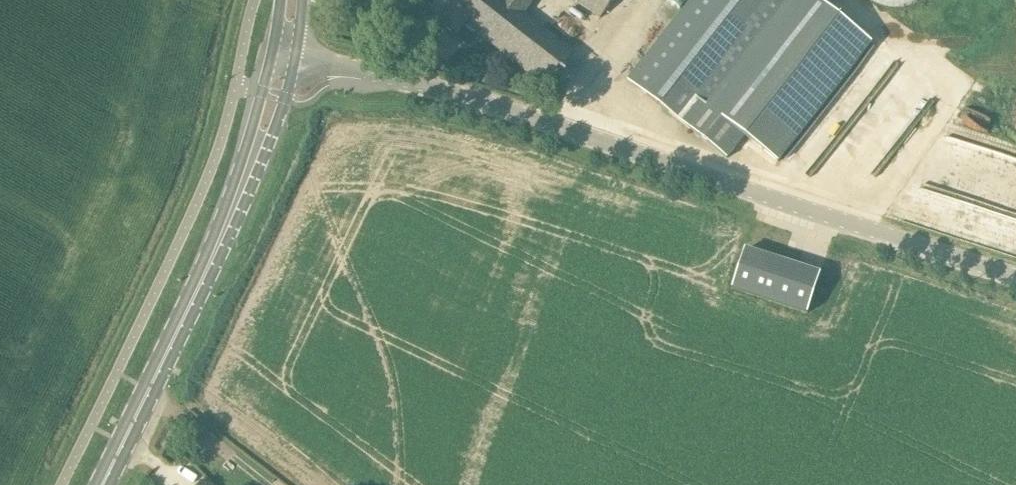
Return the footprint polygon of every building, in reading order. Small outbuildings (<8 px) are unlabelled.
[(441,24),(457,36),(467,24),(483,37),(511,2),(509,0),(460,0),(441,24)] [(483,37),(545,87),(574,52),(524,13),(534,0),(509,0),(511,2),(483,37)] [(600,18),(613,0),(577,0),(600,18)] [(872,43),(817,0),(690,0),(629,79),(728,157),(746,135),(779,161),(872,43)] [(866,1),(874,5),(882,8),(890,9),(897,9),(903,8),(909,6),(917,2),(920,0),(865,0),(866,1)] [(744,250),(732,288),(808,313),(820,275),(744,250)]
